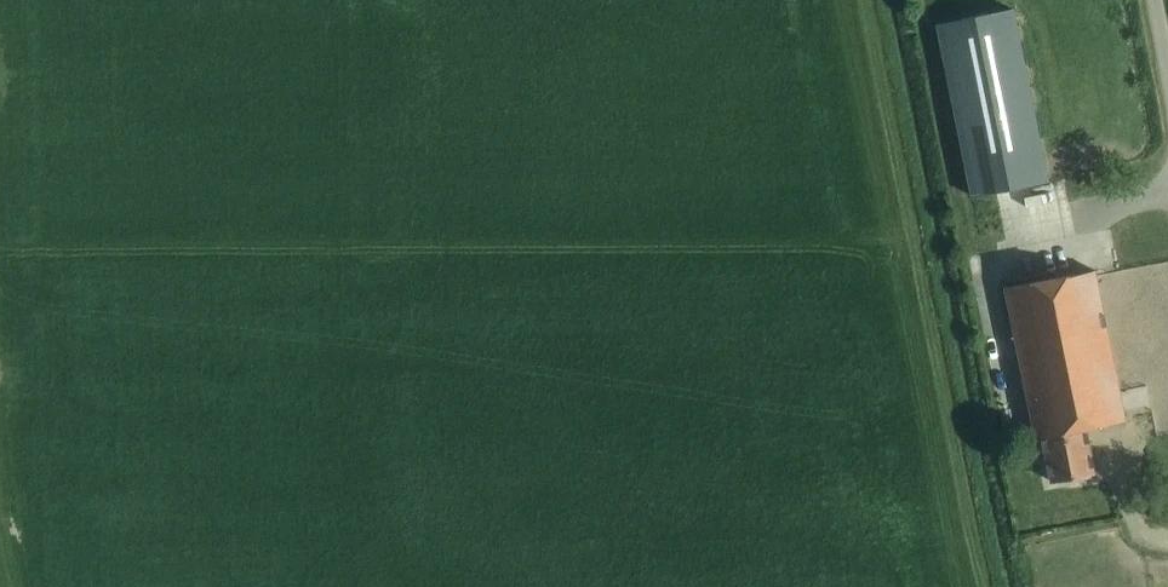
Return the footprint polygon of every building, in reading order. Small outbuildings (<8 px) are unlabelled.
[(973,193),(996,189),(1048,178),(1013,8),(939,23),(973,193)] [(1052,478),(1094,470),(1085,425),(1124,417),(1094,269),(1007,286),(1039,450),(1046,449),(1052,478)]
